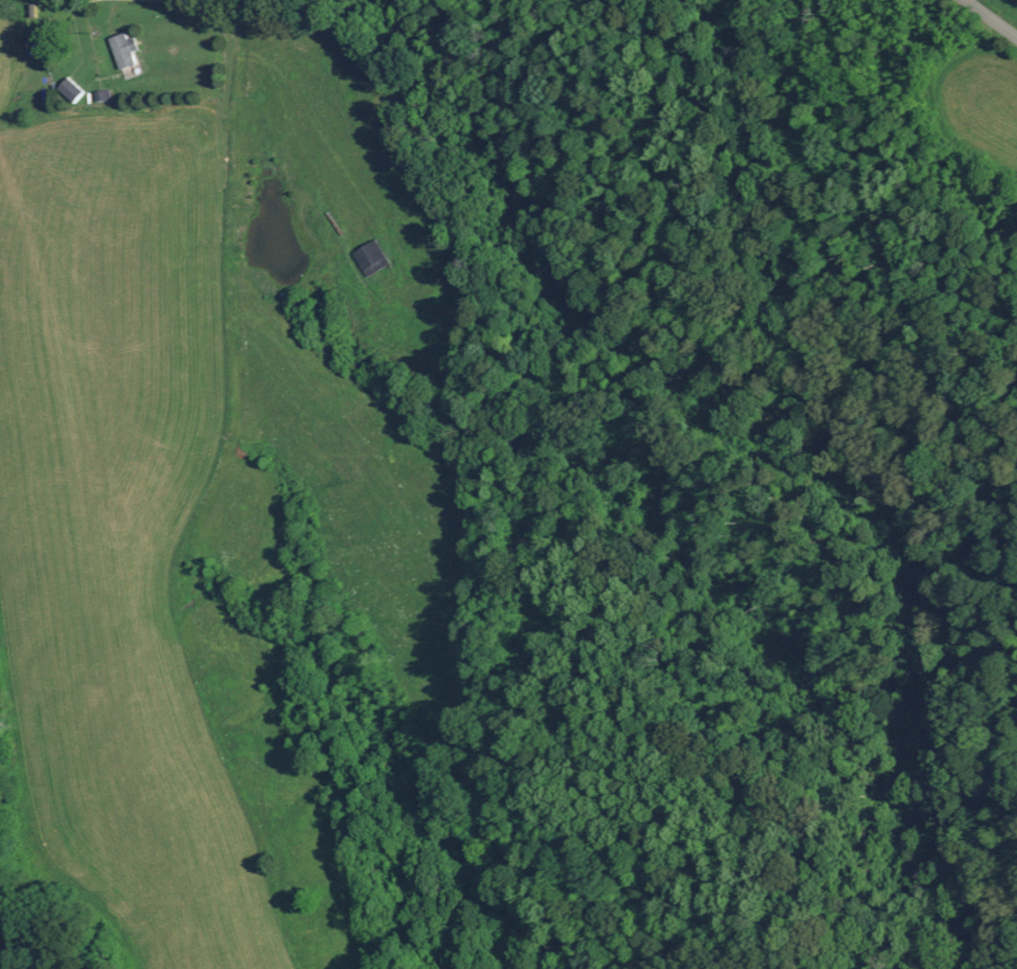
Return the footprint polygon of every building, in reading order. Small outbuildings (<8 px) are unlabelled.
[(135,63),(131,50),(138,49),(135,36),(126,39),(124,32),(109,36),(118,68),(135,63)] [(72,103),(83,92),(67,76),(56,88),(72,103)] [(111,100),(110,88),(94,90),(96,102),(111,100)]
